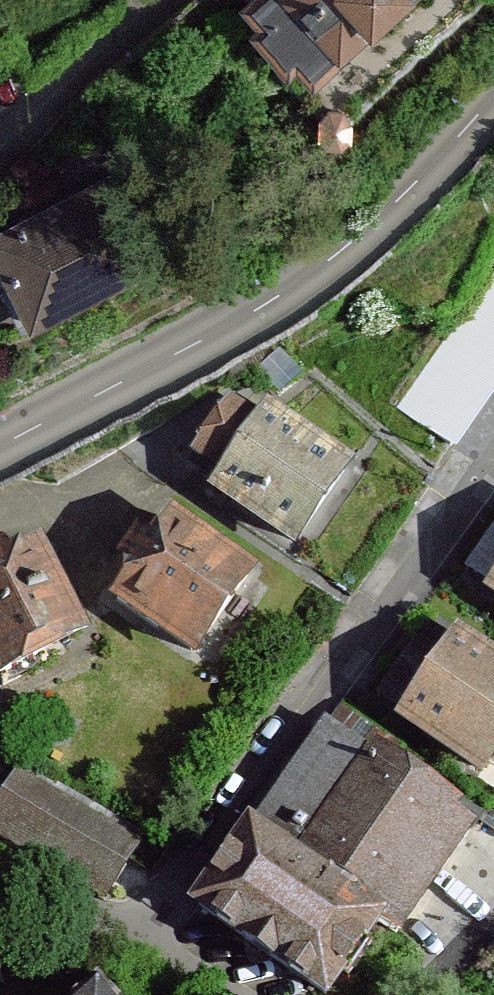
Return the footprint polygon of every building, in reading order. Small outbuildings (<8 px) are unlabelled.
[(244,1),(316,79),(402,0),(244,0),(244,1)] [(0,231),(0,258),(36,328),(147,271),(100,179),(0,231)] [(460,440),(493,399),(493,284),(403,394),(460,440)] [(235,400),(185,465),(299,552),(362,469),(272,400),(259,418),(235,400)] [(173,503),(109,603),(200,660),(263,560),(173,503)] [(0,556),(0,679),(94,630),(43,533),(0,556)] [(399,716),(484,772),(493,757),(493,651),(457,627),(399,716)] [(200,902),(334,994),(340,994),(393,919),(410,931),(486,821),(332,714),(200,902)] [(0,803),(0,828),(108,903),(139,847),(24,763),(0,803)] [(93,994),(112,994),(104,986),(93,994)]
